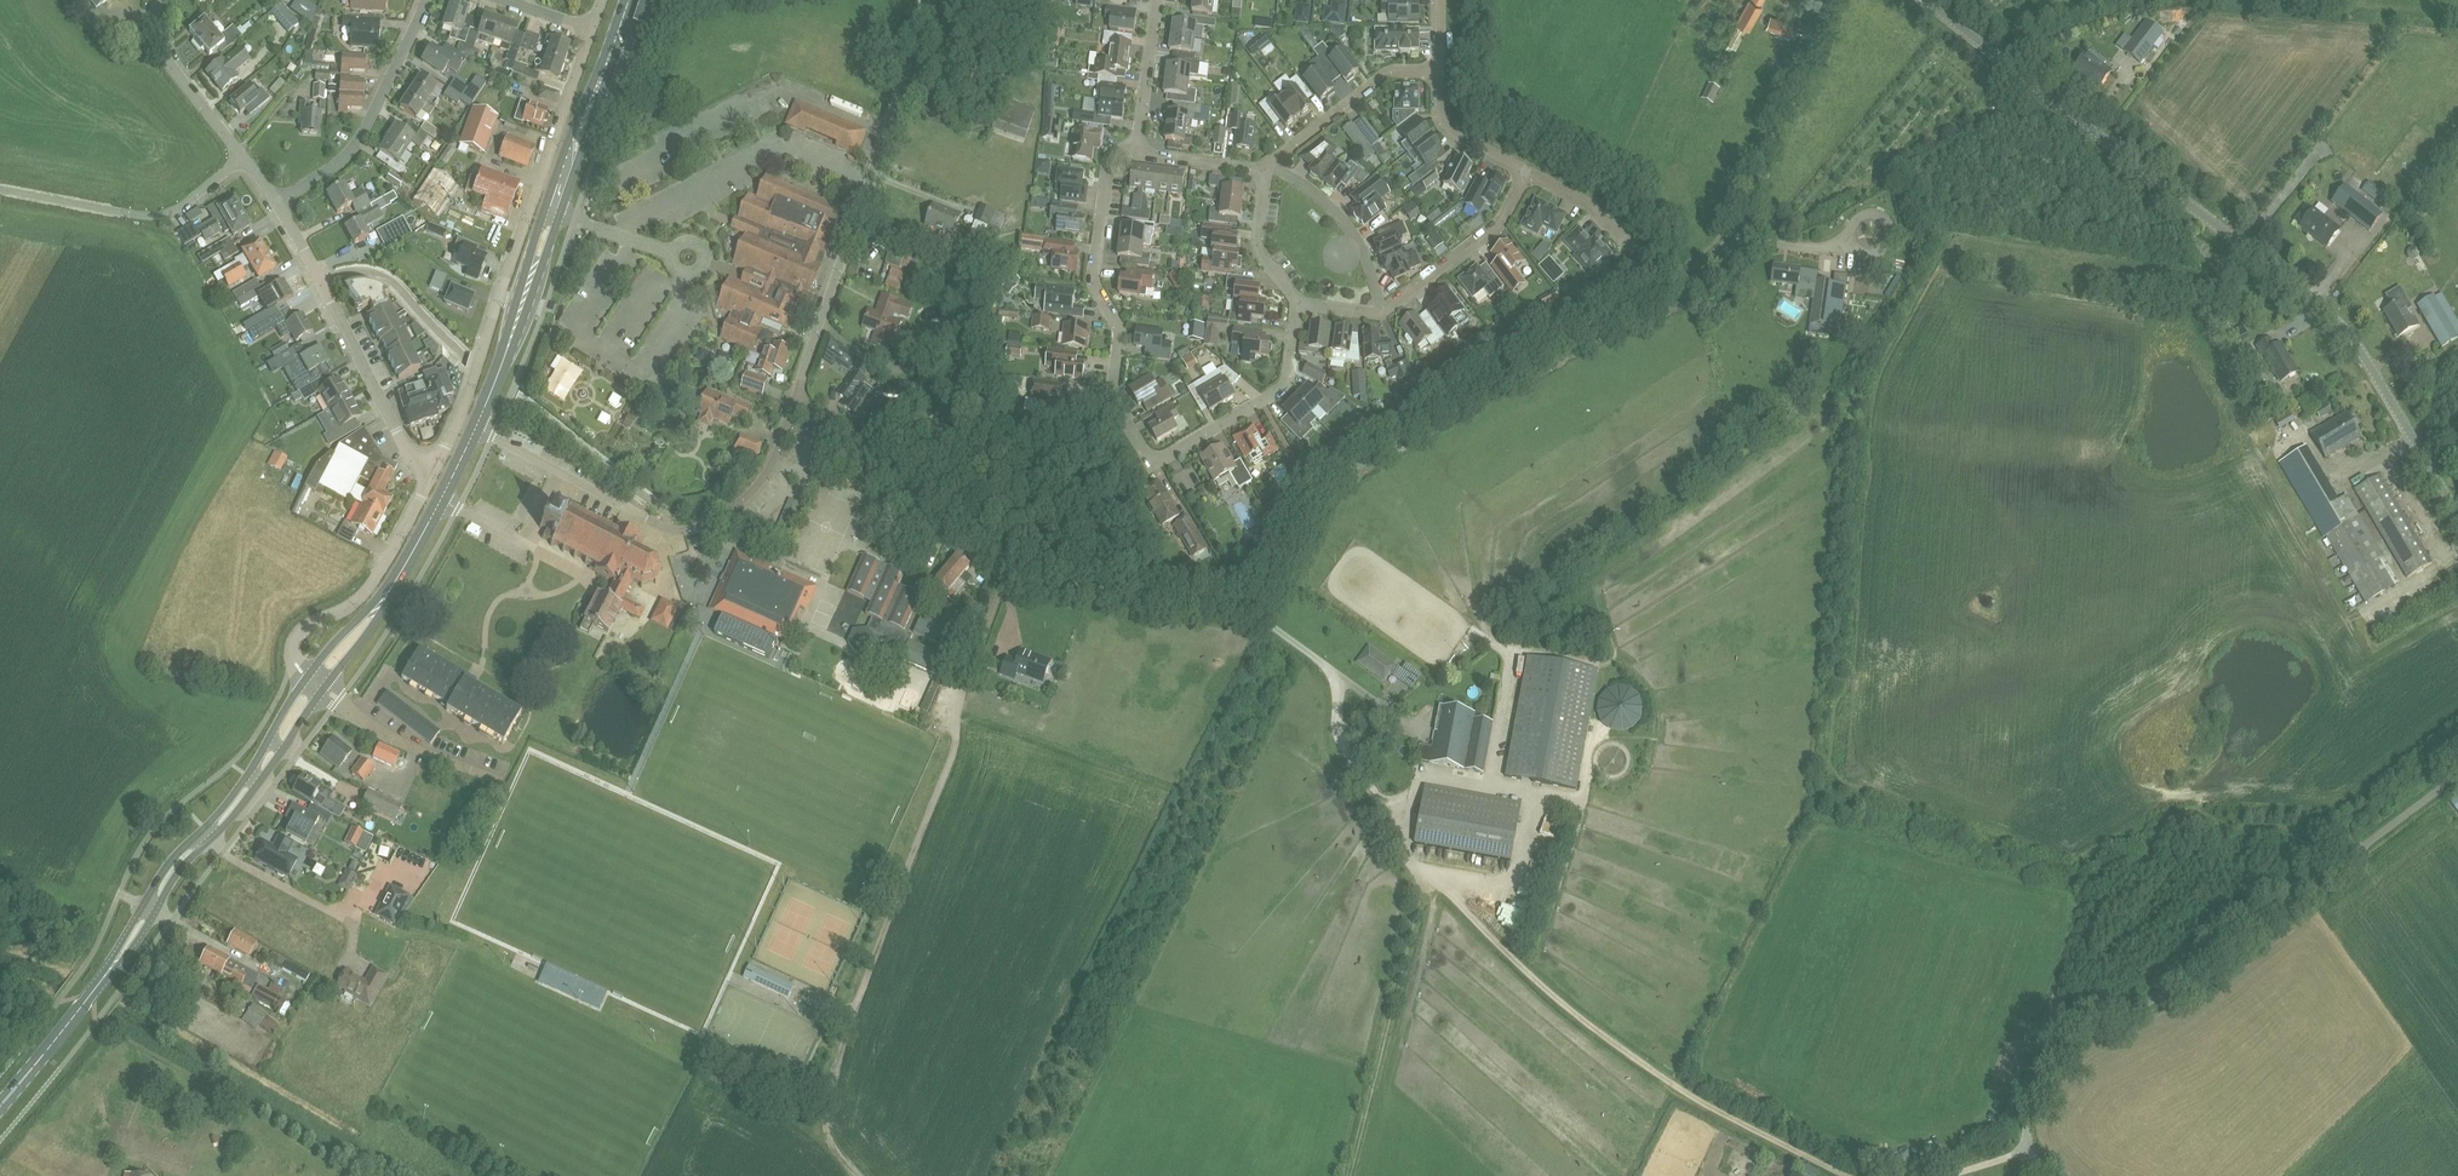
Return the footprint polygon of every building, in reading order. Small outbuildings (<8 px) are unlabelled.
[(97,8),(102,4),(103,5),(109,0),(90,0),(97,8)] [(290,9),(312,25),(315,18),(317,9),(306,0),(297,0),(290,9)] [(351,9),(385,12),(385,0),(352,0),(351,9)] [(1213,1),(1205,0),(1194,0),(1192,12),(1212,14),(1213,1)] [(1241,10),(1242,0),(1233,0),(1232,9),(1241,10)] [(1382,14),(1389,14),(1389,23),(1419,23),(1419,7),(1416,7),(1416,0),(1382,0),(1382,14)] [(1750,0),(1737,23),(1749,29),(1762,7),(1759,5),(1750,0)] [(1326,9),(1324,23),(1344,25),(1347,4),(1333,2),(1332,9),(1326,9)] [(281,4),(271,12),(281,23),(290,15),(281,4)] [(462,54),(470,29),(462,27),(468,10),(451,4),(444,26),(452,29),(449,38),(461,42),(457,51),(462,54)] [(1136,9),(1108,6),(1106,14),(1112,15),(1110,29),(1133,32),(1136,9)] [(1297,8),(1295,22),(1308,24),(1310,10),(1297,8)] [(1231,17),(1240,18),(1241,10),(1232,9),(1231,17)] [(494,40),(501,21),(485,15),(479,32),(470,29),(462,54),(467,56),(470,48),(474,49),(477,41),(493,46),(495,40),(494,40)] [(1174,22),(1172,36),(1195,39),(1197,25),(1214,27),(1215,20),(1183,16),(1182,20),(1180,22),(1174,22)] [(379,19),(347,17),(343,17),(343,27),(352,28),(351,46),(377,48),(379,19)] [(1772,17),(1767,29),(1795,38),(1799,27),(1772,17)] [(193,41),(197,45),(214,30),(220,37),(224,34),(224,30),(218,23),(215,22),(211,26),(204,18),(190,31),(189,31),(195,38),(193,41)] [(321,19),(315,18),(312,25),(305,49),(311,51),(321,19)] [(1273,21),(1256,19),(1255,27),(1272,29),(1273,21)] [(2170,31),(2177,37),(2185,28),(2184,27),(2187,24),(2180,19),(2178,22),(2177,22),(2170,31)] [(512,71),(515,62),(520,48),(521,46),(511,43),(517,26),(501,21),(494,40),(495,40),(502,43),(500,49),(508,52),(505,60),(509,61),(506,69),(512,71)] [(2147,21),(2124,51),(2140,63),(2163,33),(2147,21)] [(214,30),(197,45),(201,50),(203,48),(210,55),(227,41),(231,46),(242,36),(233,26),(224,34),(220,37),(214,30)] [(1344,26),(1326,26),(1337,40),(1344,35),(1344,26)] [(1056,28),(1056,45),(1064,46),(1065,28),(1056,28)] [(1375,29),(1375,52),(1384,52),(1384,51),(1400,51),(1400,52),(1410,52),(1410,50),(1418,50),(1419,50),(1419,49),(1419,32),(1419,30),(1418,30),(1418,31),(1407,31),(1407,29),(1406,29),(1384,29),(1375,29)] [(535,35),(525,32),(521,46),(520,48),(534,52),(539,36),(535,35)] [(1109,55),(1130,57),(1132,43),(1117,41),(1118,34),(1104,32),(1103,45),(1110,46),(1109,55)] [(1248,43),(1242,35),(1241,36),(1237,39),(1239,41),(1243,47),(1248,43)] [(1193,53),(1195,39),(1172,36),(1170,50),(1176,51),(1175,58),(1185,60),(1195,61),(1196,54),(1193,53)] [(1263,36),(1248,48),(1254,56),(1260,51),(1265,58),(1274,51),(1269,44),(1263,36)] [(546,57),(564,62),(569,45),(546,37),(544,44),(550,46),(546,57)] [(1313,51),(1318,58),(1329,72),(1335,67),(1348,83),(1354,78),(1353,76),(1359,71),(1343,51),(1336,57),(1330,49),(1328,50),(1324,43),(1313,51)] [(446,56),(432,47),(423,61),(442,74),(447,66),(457,72),(466,59),(451,49),(446,56)] [(206,73),(222,92),(237,79),(233,73),(249,60),(240,48),(223,62),(222,60),(206,73)] [(306,52),(304,62),(311,63),(313,53),(306,52)] [(2087,53),(2074,69),(2085,77),(2086,75),(2099,85),(2098,87),(2099,87),(2111,71),(2087,53)] [(1128,71),(1130,57),(1109,55),(1108,62),(1096,60),(1095,67),(1089,66),(1088,74),(1107,76),(1112,77),(1113,69),(1128,71)] [(342,56),(341,75),(350,75),(350,70),(365,71),(366,57),(342,56)] [(1051,68),(1057,69),(1057,65),(1058,60),(1053,60),(1053,56),(1051,56),(1049,56),(1049,59),(1048,59),(1047,59),(1046,68),(1051,68)] [(558,80),(564,62),(546,57),(543,67),(537,65),(534,72),(558,80)] [(1323,76),(1329,72),(1318,58),(1306,66),(1312,74),(1305,80),(1321,100),(1327,96),(1328,98),(1335,92),(1323,76)] [(1200,62),(1195,61),(1185,60),(1184,67),(1168,65),(1166,79),(1189,82),(1190,75),(1198,76),(1200,62)] [(302,62),(301,68),(328,71),(329,65),(311,63),(304,62),(302,62)] [(512,71),(512,72),(524,76),(528,66),(515,62),(512,71)] [(1211,77),(1214,64),(1204,62),(1201,75),(1211,77)] [(296,73),(294,76),(295,78),(297,80),(298,79),(300,80),(304,75),(302,74),(303,74),(303,73),(299,69),(296,73)] [(497,70),(495,77),(505,80),(507,73),(497,70)] [(316,72),(316,80),(329,81),(330,73),(316,72)] [(1107,76),(1088,74),(1087,80),(1098,82),(1097,90),(1103,91),(1101,101),(1124,104),(1126,88),(1116,86),(1106,85),(1107,76)] [(341,75),(339,94),(363,95),(364,81),(350,80),(350,75),(341,75)] [(1283,98),(1298,117),(1300,114),(1301,116),(1311,108),(1299,93),(1306,88),(1297,77),(1290,82),(1286,76),(1274,86),(1283,98)] [(420,77),(410,92),(434,109),(440,101),(431,95),(436,88),(420,77)] [(454,79),(449,87),(463,97),(473,103),(481,91),(486,83),(476,77),(471,85),(468,89),(454,79)] [(285,84),(280,79),(269,90),(274,95),(285,84)] [(1188,90),(1189,82),(1166,79),(1164,94),(1180,96),(1179,103),(1186,104),(1195,105),(1196,91),(1188,90)] [(248,87),(230,102),(240,114),(245,109),(252,103),(257,109),(270,99),(262,89),(259,91),(253,83),(248,87)] [(314,84),(313,99),(323,100),(324,85),(314,84)] [(1710,85),(1704,99),(1713,103),(1718,89),(1710,85)] [(1052,86),(1045,86),(1044,118),(1051,118),(1052,86)] [(449,87),(443,95),(457,105),(460,101),(470,107),(473,103),(463,97),(449,87)] [(1403,124),(1415,114),(1415,111),(1419,111),(1419,87),(1395,87),(1395,111),(1401,111),(1401,122),(1403,124)] [(541,97),(555,102),(558,95),(543,90),(541,97)] [(410,92),(400,107),(416,118),(421,111),(429,116),(434,109),(410,92)] [(339,94),(338,112),(348,113),(348,108),(362,109),(363,95),(339,94)] [(1298,117),(1283,98),(1276,103),(1271,96),(1259,105),(1268,117),(1274,112),(1286,127),(1295,120),(1295,119),(1298,117)] [(548,116),(545,115),(547,109),(521,100),(514,120),(522,123),(523,120),(542,126),(543,121),(547,121),(548,116)] [(995,123),(1027,134),(1035,111),(1003,100),(995,123)] [(1122,119),(1124,104),(1101,101),(1096,100),(1094,109),(1094,114),(1085,112),(1074,111),(1073,122),(1101,126),(1102,117),(1112,118),(1122,119)] [(302,133),(319,134),(320,113),(308,112),(309,103),(301,102),(300,120),(303,120),(302,133)] [(796,102),(786,124),(805,132),(807,129),(838,142),(837,146),(856,154),(865,132),(796,102)] [(1202,106),(1195,105),(1186,104),(1185,113),(1169,111),(1167,126),(1191,129),(1192,120),(1195,121),(1195,115),(1201,116),(1202,106)] [(498,117),(473,107),(459,143),(484,153),(498,117)] [(1252,149),(1255,125),(1245,124),(1246,116),(1232,115),(1230,130),(1238,131),(1235,147),(1252,149)] [(1431,136),(1421,124),(1416,117),(1399,130),(1407,141),(1401,145),(1408,154),(1431,136)] [(530,126),(506,118),(503,125),(528,134),(530,126)] [(1059,120),(1044,118),(1041,140),(1056,142),(1059,120)] [(420,130),(434,139),(439,132),(425,122),(420,130)] [(397,125),(388,139),(406,151),(411,143),(420,149),(428,137),(413,127),(409,134),(397,125)] [(1190,137),(1191,129),(1167,126),(1165,140),(1183,142),(1182,145),(1191,146),(1192,137),(1190,137)] [(1378,143),(1380,142),(1380,141),(1370,128),(1361,135),(1366,141),(1369,145),(1371,148),(1378,143)] [(1092,146),(1099,147),(1101,132),(1076,129),(1072,158),(1090,160),(1092,146)] [(1216,129),(1214,144),(1223,145),(1225,130),(1216,129)] [(1359,132),(1353,137),(1359,145),(1366,141),(1361,135),(1359,132)] [(499,157),(526,167),(534,146),(507,136),(504,135),(499,147),(502,149),(499,157)] [(1445,155),(1440,148),(1431,136),(1408,154),(1414,162),(1420,158),(1428,168),(1445,155)] [(388,139),(379,152),(392,160),(387,166),(402,176),(406,169),(397,164),(406,151),(388,139)] [(1322,181),(1336,163),(1329,158),(1336,149),(1325,140),(1303,157),(1303,158),(1314,167),(1310,171),(1311,172),(1312,175),(1315,178),(1318,177),(1322,181)] [(1366,141),(1359,145),(1363,150),(1369,145),(1366,141)] [(1378,143),(1371,148),(1376,154),(1383,149),(1378,143)] [(449,147),(439,161),(444,164),(452,151),(453,150),(449,148),(449,147)] [(1465,180),(1472,166),(1457,158),(1443,185),(1462,195),(1469,182),(1465,180)] [(1049,168),(1050,162),(1038,160),(1037,167),(1049,168)] [(1336,163),(1322,181),(1327,185),(1327,187),(1331,190),(1333,190),(1335,191),(1347,175),(1352,180),(1361,168),(1351,161),(1347,166),(1345,164),(1342,168),(1336,163)] [(1388,170),(1386,167),(1378,172),(1382,178),(1385,177),(1390,173),(1388,170)] [(1143,189),(1146,169),(1132,168),(1130,187),(1139,188),(1138,194),(1134,196),(1133,205),(1135,206),(1135,210),(1123,208),(1122,217),(1144,220),(1146,211),(1140,210),(1143,189)] [(1156,191),(1159,171),(1146,169),(1143,189),(1147,189),(1156,191)] [(413,201),(435,216),(455,185),(433,170),(413,201)] [(1081,189),(1083,173),(1059,170),(1057,190),(1063,191),(1061,200),(1085,203),(1087,189),(1081,189)] [(1414,175),(1409,179),(1414,186),(1420,182),(1420,181),(1426,177),(1420,170),(1414,175)] [(471,179),(466,191),(486,198),(482,210),(506,218),(519,184),(481,171),(477,181),(471,179)] [(1169,192),(1172,173),(1159,171),(1156,191),(1169,192)] [(1426,189),(1440,179),(1434,171),(1426,177),(1420,181),(1426,189)] [(391,181),(400,187),(402,183),(404,180),(401,178),(391,172),(388,176),(387,178),(391,181)] [(1172,173),(1169,192),(1183,194),(1185,175),(1172,173)] [(814,292),(809,290),(830,241),(827,240),(831,231),(832,231),(842,206),(824,198),(823,202),(784,185),(785,182),(769,175),(759,200),(750,196),(740,220),(743,222),(739,230),(748,234),(735,264),(747,269),(752,271),(751,274),(748,273),(744,282),(747,283),(746,285),(741,283),(732,279),(720,306),(734,312),(723,338),(752,351),(761,330),(756,328),(759,323),(761,324),(763,318),(790,330),(798,310),(805,313),(814,292)] [(1479,177),(1472,191),(1465,204),(1479,211),(1484,202),(1493,207),(1506,183),(1490,175),(1487,181),(1479,177)] [(1221,201),(1242,204),(1244,190),(1229,188),(1231,178),(1210,176),(1209,186),(1218,187),(1218,190),(1220,193),(1222,193),(1221,201)] [(1389,192),(1386,188),(1378,177),(1349,199),(1356,207),(1352,210),(1354,213),(1354,216),(1355,218),(1357,220),(1359,221),(1362,222),(1364,226),(1385,209),(1378,200),(1389,192)] [(2388,197),(2368,181),(2361,191),(2381,206),(2388,197)] [(1409,192),(1415,199),(1425,191),(1420,184),(1409,192)] [(352,205),(356,212),(370,205),(362,190),(350,196),(344,185),(327,194),(337,213),(352,205)] [(2383,214),(2345,185),(2332,202),(2369,231),(2383,214)] [(845,198),(847,190),(841,188),(839,197),(845,198)] [(393,193),(381,200),(386,209),(391,206),(390,204),(397,200),(393,193)] [(198,229),(202,235),(242,211),(233,197),(217,206),(215,204),(207,209),(214,220),(198,229)] [(1051,199),(1044,198),(1043,206),(1050,207),(1051,199)] [(1537,235),(1542,225),(1557,233),(1567,215),(1536,199),(1521,226),(1537,235)] [(1241,218),(1242,204),(1221,201),(1220,210),(1211,208),(1209,222),(1225,224),(1226,216),(1241,218)] [(1403,209),(1408,215),(1417,208),(1412,201),(1403,209)] [(1078,207),(1070,206),(1052,204),(1050,219),(1058,220),(1057,231),(1082,234),(1084,217),(1077,216),(1078,207)] [(926,225),(953,235),(961,215),(934,205),(926,225)] [(372,219),(381,214),(376,207),(355,218),(357,222),(345,228),(354,244),(369,236),(364,227),(374,222),(372,219)] [(994,212),(981,207),(976,222),(988,226),(994,212)] [(1456,210),(1453,207),(1430,224),(1433,228),(1456,210)] [(1425,217),(1430,224),(1442,215),(1437,208),(1425,217)] [(2340,230),(2313,209),(2300,226),(2327,246),(2340,230)] [(230,230),(233,236),(250,226),(242,211),(202,235),(205,241),(221,232),(221,231),(223,230),(225,233),(230,230)] [(390,224),(377,231),(382,240),(395,233),(404,228),(408,226),(403,217),(390,224)] [(1122,227),(1120,243),(1143,246),(1151,247),(1152,238),(1153,238),(1155,224),(1139,222),(1138,229),(1126,227),(1122,227)] [(1375,245),(1374,248),(1376,252),(1379,253),(1381,258),(1402,249),(1399,242),(1403,240),(1402,237),(1408,235),(1402,222),(1389,228),(1392,236),(1375,243),(1375,245)] [(200,236),(197,230),(193,223),(177,231),(184,244),(200,236)] [(1213,249),(1239,253),(1239,252),(1236,252),(1238,236),(1220,234),(1221,226),(1204,223),(1202,239),(1214,240),(1213,249)] [(427,232),(432,234),(435,226),(430,224),(427,232)] [(1576,256),(1583,264),(1591,272),(1610,254),(1608,252),(1608,250),(1605,247),(1603,247),(1601,244),(1600,244),(1595,238),(1591,242),(1579,229),(1566,242),(1578,254),(1576,256)] [(207,250),(198,256),(202,264),(212,258),(215,256),(221,253),(234,245),(229,238),(216,245),(207,250)] [(458,238),(453,251),(460,255),(456,264),(469,269),(467,275),(477,279),(486,258),(473,252),(476,246),(479,247),(479,246),(458,238)] [(1073,244),(1046,241),(1023,238),(1022,249),(1045,252),(1044,254),(1054,255),(1052,268),(1077,272),(1080,254),(1072,253),(1073,244)] [(245,255),(235,261),(236,263),(237,262),(241,269),(250,264),(267,254),(258,239),(248,246),(241,249),(245,255)] [(1492,266),(1500,276),(1512,293),(1524,284),(1513,270),(1525,261),(1518,252),(1516,253),(1508,242),(1493,253),(1499,261),(1492,266)] [(1120,243),(1118,256),(1133,258),(1132,265),(1149,268),(1151,254),(1142,252),(1143,246),(1120,243)] [(234,245),(221,253),(225,260),(238,253),(234,245)] [(1239,258),(1239,253),(1213,249),(1212,250),(1215,250),(1214,265),(1203,263),(1202,272),(1228,276),(1229,276),(1230,268),(1241,269),(1242,258),(1239,258)] [(1402,249),(1381,258),(1383,262),(1382,265),(1384,270),(1386,271),(1387,272),(1390,271),(1395,281),(1410,274),(1408,271),(1421,266),(1415,251),(1405,256),(1402,249)] [(1546,255),(1538,249),(1531,256),(1539,263),(1546,255)] [(905,256),(890,251),(886,263),(901,269),(905,256)] [(1186,253),(1186,252),(1184,252),(1180,251),(1179,261),(1179,263),(1178,269),(1184,270),(1186,253)] [(267,254),(250,264),(259,279),(265,275),(276,269),(267,254)] [(1544,264),(1540,267),(1548,275),(1554,282),(1564,274),(1558,267),(1549,258),(1543,263),(1544,264)] [(220,272),(214,276),(218,283),(224,279),(241,269),(237,262),(236,263),(220,272)] [(1477,265),(1459,279),(1473,297),(1483,290),(1490,298),(1504,287),(1493,272),(1486,277),(1477,265)] [(1774,265),(1772,282),(1797,285),(1798,286),(1798,285),(1815,287),(1813,300),(1810,324),(1840,328),(1843,304),(1845,291),(1847,276),(1835,274),(1834,283),(1817,280),(1817,278),(1818,271),(1800,269),(1774,265)] [(241,269),(224,279),(228,286),(245,276),(241,269)] [(885,286),(899,291),(905,274),(892,269),(885,286)] [(1146,297),(1147,288),(1151,289),(1153,273),(1125,269),(1124,277),(1121,277),(1119,294),(1146,297)] [(1190,292),(1177,271),(1169,276),(1181,297),(1190,292)] [(1020,281),(1016,275),(1002,287),(1007,292),(1020,281)] [(473,299),(474,297),(458,290),(461,282),(447,276),(440,292),(448,295),(445,303),(467,313),(469,307),(471,308),(475,300),(473,299)] [(1230,276),(1229,276),(1228,276),(1226,290),(1236,291),(1234,300),(1265,304),(1266,303),(1258,302),(1260,288),(1244,285),(1245,278),(1230,276)] [(241,289),(234,293),(238,300),(245,295),(260,287),(256,280),(241,289)] [(245,295),(238,300),(242,307),(257,298),(259,297),(268,311),(272,309),(274,308),(277,306),(282,303),(284,302),(292,297),(283,281),(273,288),(268,290),(265,284),(260,287),(245,295)] [(1047,300),(1046,312),(1071,315),(1075,290),(1038,285),(1036,299),(1047,300)] [(388,297),(387,297),(385,296),(382,294),(380,293),(377,291),(375,290),(372,289),(369,289),(367,288),(364,288),(361,288),(358,288),(356,288),(353,289),(350,289),(348,290),(346,291),(361,311),(361,312),(366,309),(369,316),(367,317),(386,307),(383,301),(388,298),(388,297)] [(1436,306),(1427,313),(1434,322),(1445,336),(1446,338),(1471,319),(1447,288),(1431,300),(1436,306)] [(2411,318),(2406,310),(2411,308),(2400,289),(2388,296),(2393,305),(2391,306),(2392,307),(2384,311),(2399,336),(2420,324),(2415,315),(2411,318)] [(1552,305),(1559,301),(1555,293),(1547,297),(1552,305)] [(869,310),(864,327),(881,333),(877,346),(887,349),(892,336),(889,335),(894,319),(892,318),(894,312),(908,317),(912,306),(898,301),(883,295),(877,313),(869,310)] [(1199,307),(1208,308),(1209,297),(1192,295),(1199,307)] [(2457,338),(2457,337),(2434,295),(2417,305),(2442,347),(2457,338)] [(1263,319),(1265,304),(1234,300),(1233,314),(1230,314),(1229,322),(1252,325),(1253,317),(1263,319)] [(389,306),(386,307),(367,317),(373,330),(395,318),(389,306)] [(265,313),(261,315),(266,323),(276,317),(278,315),(274,308),(272,309),(268,311),(265,313)] [(2457,335),(2457,322),(2451,309),(2444,313),(2457,335)] [(404,311),(395,316),(397,320),(407,315),(404,311)] [(997,311),(995,325),(1001,326),(1002,318),(1017,320),(1018,314),(997,311)] [(1415,313),(1400,325),(1408,335),(1406,337),(1406,339),(1409,343),(1411,343),(1413,342),(1417,347),(1427,340),(1431,346),(1445,336),(1434,322),(1426,328),(1415,313)] [(266,323),(250,332),(254,340),(276,327),(285,322),(280,314),(278,315),(276,317),(266,323)] [(261,315),(245,325),(249,332),(250,332),(266,323),(261,315)] [(296,341),(302,338),(312,332),(302,315),(279,328),(284,337),(291,333),(296,341)] [(1034,316),(1032,328),(1049,331),(1051,319),(1034,316)] [(955,317),(941,320),(945,339),(953,337),(959,336),(955,317)] [(373,330),(380,342),(404,330),(404,329),(401,330),(395,318),(373,330)] [(1219,328),(1226,329),(1227,322),(1208,319),(1207,324),(1205,340),(1204,345),(1216,347),(1219,328)] [(1190,338),(1205,340),(1207,324),(1192,322),(1190,338)] [(1312,325),(1309,349),(1327,351),(1330,327),(1327,326),(1327,324),(1319,323),(1319,325),(1312,325)] [(1087,327),(1065,324),(1063,333),(1065,333),(1063,345),(1087,348),(1089,333),(1086,333),(1087,327)] [(1145,356),(1156,358),(1170,359),(1172,344),(1161,342),(1162,333),(1155,332),(1156,331),(1154,329),(1149,328),(1148,330),(1147,331),(1138,330),(1136,346),(1146,348),(1145,356)] [(1271,341),(1261,339),(1262,331),(1235,328),(1233,344),(1240,345),(1239,355),(1243,356),(1243,361),(1255,363),(1256,356),(1269,357),(1269,353),(1271,354),(1273,345),(1270,345),(1271,341)] [(1345,363),(1347,361),(1360,363),(1359,347),(1350,346),(1352,330),(1337,328),(1335,347),(1331,346),(1329,361),(1331,361),(1345,363)] [(420,329),(414,332),(417,338),(425,334),(420,329)] [(410,342),(404,330),(380,342),(382,341),(388,353),(386,354),(410,342)] [(1379,332),(1363,333),(1365,360),(1368,360),(1369,362),(1371,363),(1376,363),(1378,361),(1379,359),(1381,359),(1381,357),(1392,356),(1391,341),(1380,341),(1379,332)] [(1008,343),(1019,344),(1021,335),(1009,334),(1008,343)] [(959,336),(953,337),(954,343),(956,342),(956,345),(961,344),(959,336)] [(854,357),(829,338),(822,359),(829,365),(834,359),(846,369),(854,357)] [(2281,382),(2298,372),(2281,344),(2275,347),(2270,339),(2257,346),(2263,355),(2264,354),(2281,382)] [(435,345),(430,340),(424,345),(427,349),(429,348),(435,345)] [(989,340),(987,356),(1000,357),(1001,342),(989,340)] [(285,342),(270,351),(275,359),(290,351),(285,342)] [(386,354),(392,366),(414,355),(408,343),(410,342),(386,354)] [(438,349),(435,345),(429,348),(433,356),(436,355),(438,349)] [(764,349),(757,370),(771,375),(774,366),(782,369),(788,349),(776,345),(774,352),(764,349)] [(1006,356),(1020,358),(1022,348),(1007,346),(1006,356)] [(292,363),(284,368),(296,388),(298,391),(305,386),(318,379),(330,372),(325,363),(329,361),(321,347),(310,352),(307,354),(306,355),(300,358),(299,359),(292,363)] [(1188,347),(1177,353),(1181,359),(1191,353),(1188,347)] [(275,359),(272,361),(276,368),(282,365),(283,367),(284,368),(292,363),(299,359),(297,356),(293,349),(290,351),(275,359)] [(1058,367),(1056,376),(1082,380),(1083,373),(1085,372),(1086,367),(1084,366),(1085,363),(1076,362),(1077,354),(1049,350),(1047,366),(1058,367)] [(421,368),(414,355),(392,366),(399,379),(421,368)] [(1000,357),(987,356),(985,370),(998,372),(1000,357)] [(1405,360),(1400,362),(1393,366),(1393,367),(1387,370),(1392,380),(1398,377),(1400,381),(1407,377),(1413,375),(1405,360)] [(856,368),(861,372),(866,365),(861,362),(856,368)] [(1422,378),(1425,374),(1426,364),(1417,363),(1417,365),(1416,373),(1417,377),(1418,378),(1419,378),(1422,378)] [(1327,374),(1308,365),(1303,373),(1323,383),(1327,374)] [(1207,377),(1222,404),(1235,397),(1227,383),(1231,381),(1235,384),(1240,378),(1225,366),(1213,373),(1213,374),(1207,377)] [(426,383),(398,392),(409,428),(428,422),(429,426),(434,424),(433,420),(438,419),(437,415),(449,411),(445,397),(453,394),(445,369),(437,371),(436,369),(422,373),(426,383)] [(1367,397),(1366,381),(1366,377),(1365,371),(1353,371),(1354,382),(1355,397),(1361,397),(1362,404),(1368,407),(1367,397)] [(868,400),(871,396),(860,389),(866,381),(854,372),(838,394),(846,400),(842,405),(856,415),(857,415),(868,400)] [(762,394),(767,380),(747,373),(743,387),(762,394)] [(991,385),(1001,386),(1021,389),(1022,380),(1002,377),(992,376),(991,385)] [(1210,411),(1222,404),(1207,377),(1200,381),(1188,388),(1195,401),(1202,397),(1210,411)] [(339,379),(329,385),(327,386),(322,378),(299,392),(304,400),(319,392),(329,410),(350,397),(339,379)] [(1147,412),(1157,406),(1172,397),(1162,380),(1155,385),(1151,378),(1130,390),(1139,405),(1142,403),(1147,412)] [(1069,396),(1060,395),(1062,385),(1034,381),(1032,398),(1038,399),(1036,412),(1041,412),(1042,412),(1067,415),(1067,413),(1069,411),(1070,406),(1068,404),(1069,396)] [(1185,388),(1183,384),(1177,388),(1182,396),(1187,393),(1188,393),(1185,388)] [(1333,390),(1329,393),(1328,393),(1321,399),(1309,386),(1297,398),(1311,413),(1318,407),(1327,415),(1346,397),(1333,390)] [(727,424),(732,413),(732,412),(746,419),(752,406),(738,400),(737,401),(709,389),(700,412),(727,424)] [(348,423),(361,416),(350,397),(329,410),(339,427),(325,436),(330,444),(353,431),(348,423)] [(1317,419),(1311,413),(1297,398),(1284,410),(1297,423),(1290,430),(1301,441),(1313,429),(1310,426),(1317,419)] [(857,415),(856,415),(854,419),(869,429),(878,416),(887,422),(896,408),(884,400),(879,408),(868,400),(857,415)] [(1375,404),(1373,407),(1375,410),(1379,413),(1382,412),(1384,409),(1382,406),(1378,404),(1375,404)] [(1155,416),(1159,422),(1149,428),(1157,441),(1178,429),(1173,420),(1179,417),(1172,406),(1155,416)] [(2316,414),(2319,419),(2330,413),(2327,407),(2316,414)] [(1739,411),(1731,418),(1741,429),(1749,422),(1739,411)] [(2311,434),(2325,457),(2361,436),(2347,413),(2311,434)] [(1254,463),(1265,457),(1278,450),(1269,435),(1260,441),(1253,428),(1236,438),(1251,463),(1254,463)] [(383,493),(398,465),(382,457),(378,465),(360,455),(369,437),(364,429),(338,446),(332,456),(330,455),(316,466),(303,489),(309,492),(311,493),(317,484),(347,500),(349,497),(362,504),(383,515),(392,498),(383,493)] [(761,447),(738,437),(732,451),(755,460),(761,447)] [(1046,438),(1038,442),(1041,447),(1049,443),(1046,438)] [(1223,446),(1201,458),(1215,481),(1230,473),(1239,489),(1253,481),(1241,460),(1233,464),(1223,446)] [(2398,583),(2366,529),(2346,495),(2339,499),(2338,498),(2337,498),(2306,446),(2279,462),(2347,576),(2349,574),(2366,602),(2398,583)] [(988,448),(975,459),(979,464),(992,454),(988,448)] [(659,472),(667,476),(681,455),(673,450),(659,472)] [(273,466),(286,470),(291,456),(278,451),(273,466)] [(2355,490),(2407,578),(2432,563),(2380,475),(2355,490)] [(1179,517),(1172,505),(1174,503),(1168,494),(1167,495),(1160,483),(1143,493),(1150,504),(1149,505),(1154,515),(1156,514),(1163,526),(1179,517)] [(309,492),(303,489),(292,513),(298,516),(309,492)] [(790,500),(786,509),(796,514),(800,505),(790,500)] [(655,581),(660,570),(663,571),(663,569),(660,569),(657,558),(659,556),(658,555),(656,556),(648,552),(649,550),(647,549),(646,551),(640,548),(641,546),(643,542),(637,539),(639,535),(638,534),(637,536),(613,524),(612,526),(606,524),(607,524),(605,523),(604,525),(594,520),(595,518),(594,517),(592,519),(583,514),(584,512),(582,511),(581,513),(571,508),(573,506),(571,505),(570,508),(561,503),(560,502),(559,504),(561,505),(557,512),(551,509),(551,507),(549,507),(550,510),(542,525),(539,526),(540,527),(542,527),(548,529),(544,537),(543,536),(542,538),(543,538),(552,543),(550,545),(552,546),(553,544),(563,549),(562,551),(564,552),(565,550),(574,555),(573,557),(575,557),(576,555),(586,560),(585,563),(592,566),(590,569),(614,581),(613,583),(614,584),(607,598),(622,605),(620,608),(640,618),(645,609),(623,598),(627,592),(629,594),(631,589),(629,588),(631,583),(632,583),(633,581),(641,585),(640,587),(642,588),(644,585),(653,582),(656,584),(657,582),(655,581)] [(351,524),(345,521),(341,528),(356,535),(359,528),(372,535),(383,515),(362,504),(351,524)] [(1281,506),(1280,505),(1274,509),(1276,513),(1277,514),(1280,512),(1281,511),(1283,510),(1281,506)] [(1284,517),(1281,513),(1278,515),(1275,517),(1278,521),(1280,524),(1286,520),(1284,517)] [(1188,517),(1175,525),(1177,529),(1183,540),(1185,539),(1186,541),(1185,542),(1192,555),(1193,557),(1207,549),(1197,532),(1195,529),(1188,517)] [(805,610),(815,588),(738,553),(734,560),(729,562),(729,564),(709,608),(720,613),(721,610),(738,618),(736,623),(723,617),(715,634),(769,658),(777,641),(764,636),(766,630),(784,638),(790,624),(793,626),(801,608),(805,610)] [(913,635),(904,631),(921,594),(900,585),(905,573),(864,554),(848,591),(872,602),(866,614),(873,617),(868,628),(854,630),(848,642),(856,653),(870,652),(874,643),(903,656),(902,659),(937,675),(945,658),(910,642),(913,635)] [(975,564),(970,559),(966,563),(958,555),(948,567),(961,578),(971,566),(972,567),(975,564)] [(951,589),(961,578),(948,567),(936,581),(949,592),(948,593),(954,598),(957,594),(951,589)] [(1233,575),(1230,580),(1232,585),(1237,587),(1242,585),(1245,580),(1243,575),(1238,573),(1233,575)] [(989,594),(991,590),(984,586),(982,590),(989,594)] [(622,605),(607,598),(599,593),(590,609),(588,608),(583,619),(585,620),(580,629),(589,633),(594,625),(608,632),(620,608),(622,605)] [(681,610),(663,601),(652,620),(671,630),(667,627),(677,608),(681,611),(681,610)] [(981,614),(975,610),(970,617),(976,622),(977,621),(981,614)] [(963,635),(938,623),(922,616),(914,633),(955,652),(963,635)] [(1401,670),(1395,666),(1369,647),(1359,663),(1384,681),(1390,673),(1396,678),(1401,670)] [(476,682),(419,648),(416,652),(414,651),(408,661),(410,662),(401,678),(448,706),(446,710),(503,744),(512,728),(515,730),(521,720),(518,718),(521,714),(474,686),(476,682)] [(1051,661),(1040,657),(1022,650),(1017,664),(1006,660),(1001,674),(1015,679),(1017,672),(1043,682),(1051,661)] [(1599,671),(1527,658),(1505,777),(1577,790),(1599,671)] [(1406,663),(1401,670),(1416,681),(1421,674),(1414,669),(1406,663)] [(1001,680),(992,677),(990,684),(999,687),(1001,680)] [(1636,696),(1636,681),(1606,681),(1606,711),(1604,711),(1603,727),(1644,727),(1645,696),(1636,696)] [(939,685),(933,683),(921,709),(927,712),(939,685)] [(429,743),(439,731),(387,691),(377,704),(429,743)] [(1420,746),(1417,760),(1430,762),(1484,773),(1493,722),(1474,719),(1475,713),(1441,706),(1432,748),(1420,746)] [(556,739),(541,728),(536,734),(551,746),(556,739)] [(321,754),(339,768),(352,751),(334,737),(321,754)] [(396,759),(398,753),(384,748),(382,754),(396,759)] [(362,758),(352,772),(363,781),(374,767),(362,758)] [(296,783),(293,788),(294,789),(293,791),(311,801),(310,802),(323,810),(329,799),(333,793),(321,786),(303,775),(297,784),(296,783)] [(368,791),(362,804),(383,814),(395,819),(401,806),(390,801),(368,791)] [(1520,813),(1424,796),(1415,844),(1511,862),(1520,813)] [(329,799),(323,810),(330,814),(338,819),(345,808),(336,803),(329,799)] [(293,803),(285,817),(292,821),(286,832),(297,838),(305,842),(310,833),(319,817),(303,808),(293,803)] [(201,838),(211,830),(206,825),(197,833),(201,838)] [(374,837),(364,832),(353,827),(345,842),(356,848),(366,853),(374,837)] [(273,847),(265,843),(256,860),(278,871),(278,874),(283,877),(285,875),(288,877),(297,860),(286,855),(292,843),(279,836),(273,847)] [(463,839),(457,852),(466,855),(472,843),(463,839)] [(346,869),(343,875),(353,880),(356,874),(346,869)] [(377,914),(394,923),(408,896),(391,887),(377,914)] [(247,954),(254,942),(237,932),(230,944),(247,954)] [(221,974),(229,960),(229,959),(208,948),(200,963),(221,974)] [(271,964),(280,969),(285,961),(272,953),(269,959),(273,961),(271,964)] [(259,975),(249,970),(229,960),(221,974),(242,985),(251,990),(259,975)] [(306,981),(310,974),(286,961),(282,969),(306,981)] [(346,971),(338,985),(369,1004),(387,973),(375,966),(365,982),(346,971)] [(750,966),(745,977),(789,998),(794,987),(750,966)] [(545,967),(539,981),(599,1008),(606,994),(545,967)] [(272,983),(268,991),(258,985),(253,996),(273,1007),(283,989),(272,983)] [(251,990),(243,985),(239,992),(248,996),(251,990)] [(257,1029),(264,1019),(266,1016),(252,1006),(243,1019),(257,1029)] [(276,1023),(266,1016),(257,1029),(267,1036),(276,1023)]
